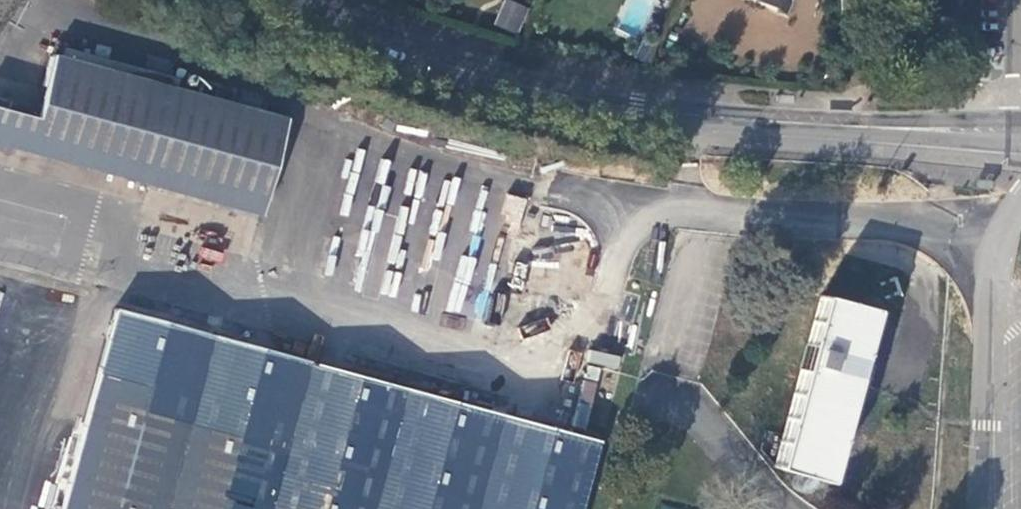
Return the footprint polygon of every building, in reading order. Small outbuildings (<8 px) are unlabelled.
[(494,25),(518,34),(528,7),(509,0),(503,0),(494,25)] [(756,2),(782,14),(788,0),(757,0),(756,2)] [(840,14),(852,14),(852,0),(839,0),(840,14)] [(61,57),(168,86),(171,77),(63,48),(61,57)] [(258,215),(284,118),(168,86),(61,57),(51,55),(34,117),(0,108),(0,145),(258,215)] [(616,221),(530,198),(491,343),(590,369),(591,366),(622,248),(613,232),(616,221)] [(825,482),(872,309),(819,295),(772,467),(825,482)] [(598,441),(113,309),(59,508),(579,508),(598,441)]
